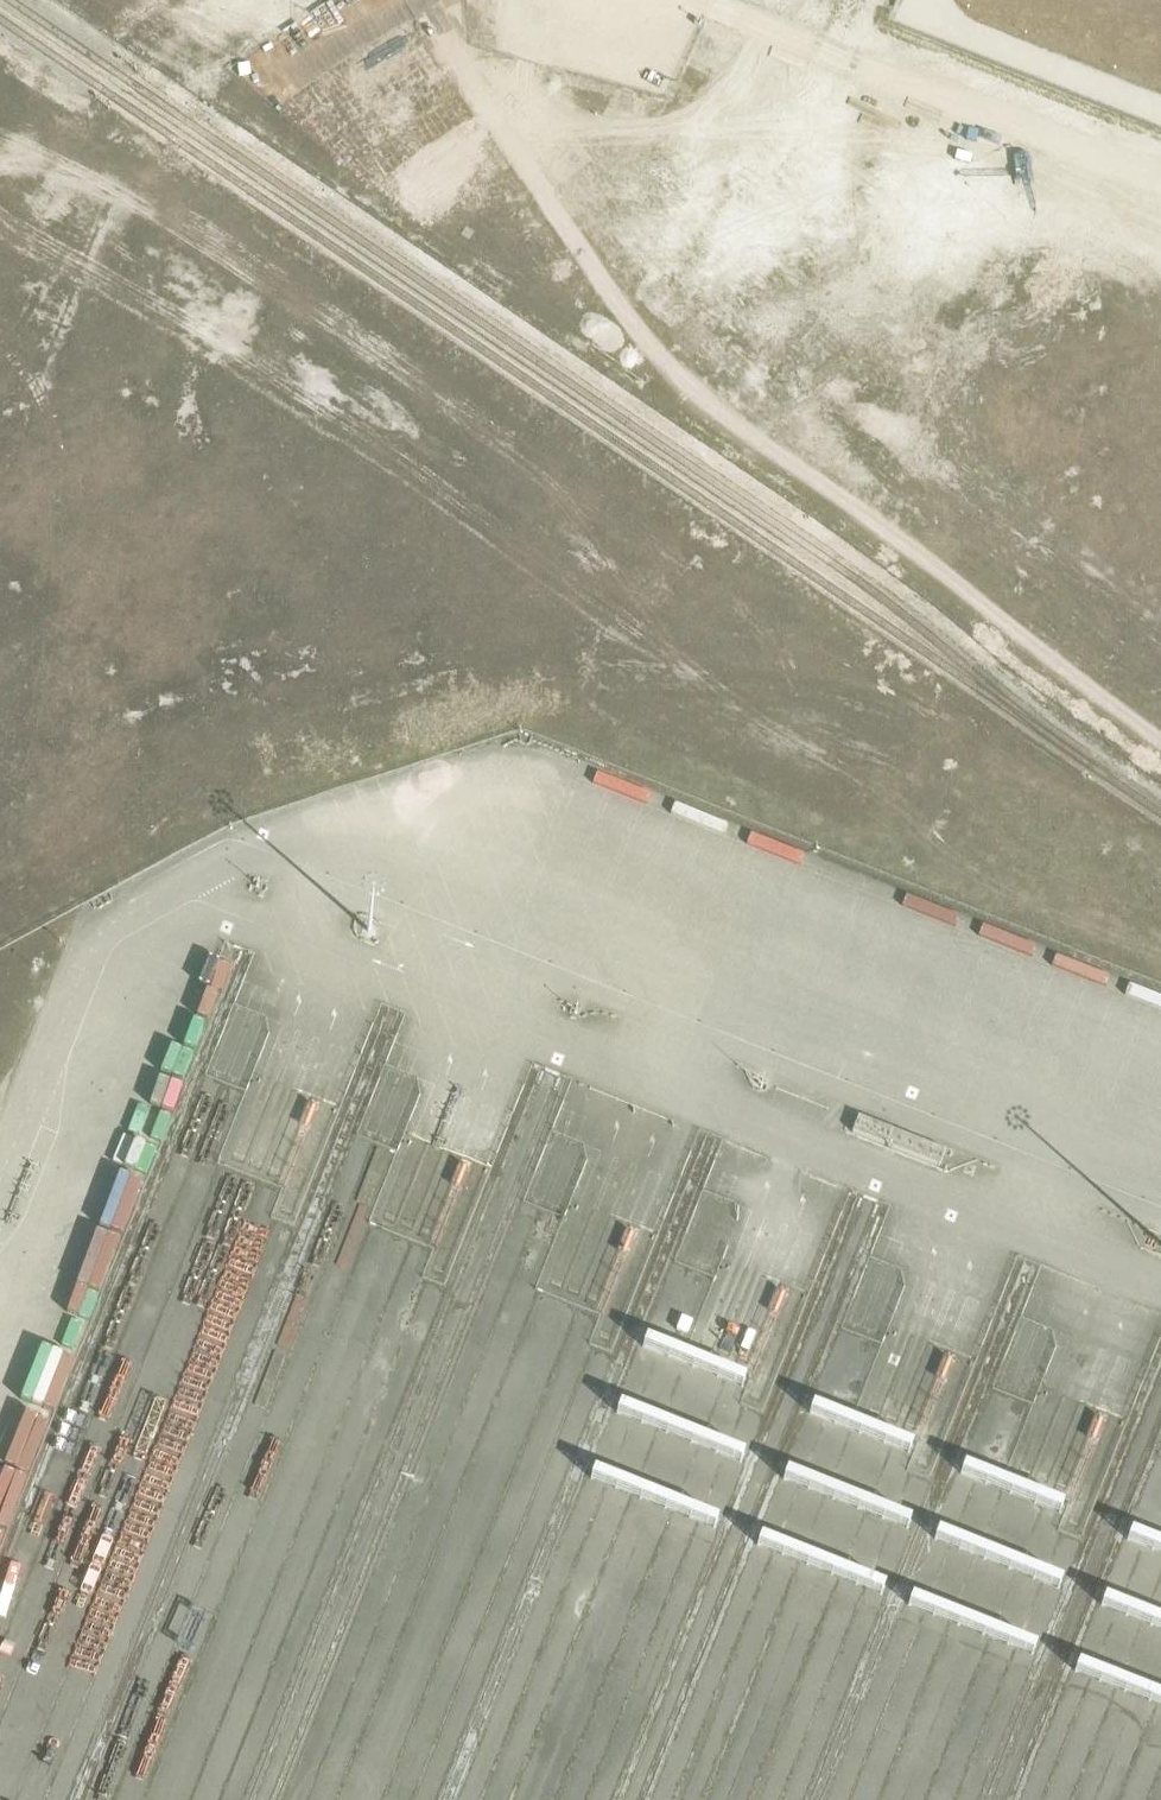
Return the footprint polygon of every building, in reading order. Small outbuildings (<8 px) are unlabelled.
[(938,1168),(944,1152),(856,1117),(850,1133),(938,1168)]
